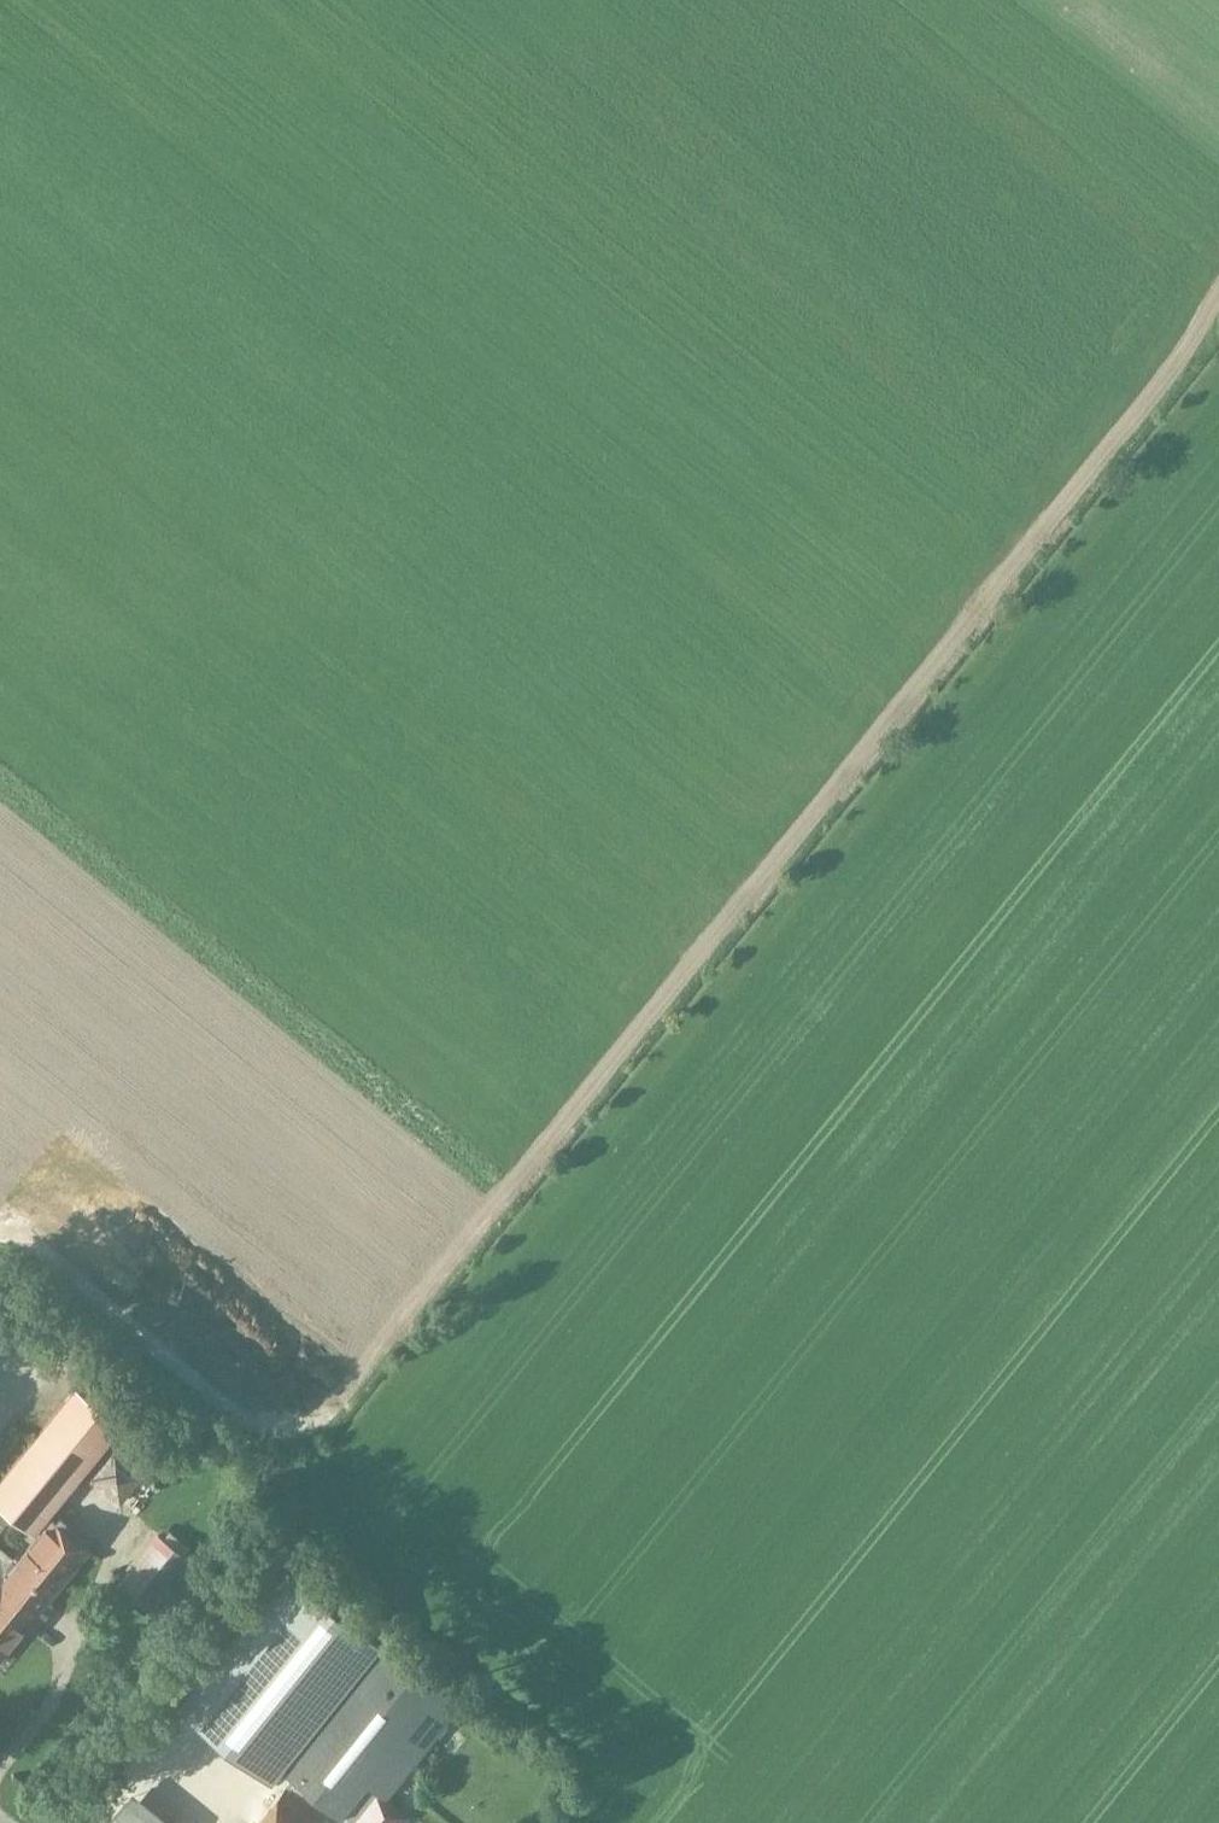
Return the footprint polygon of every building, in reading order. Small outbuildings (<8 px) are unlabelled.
[(52,1518),(52,1519),(48,1516),(122,1425),(75,1387),(0,1480),(0,1501),(40,1533),(7,1573),(0,1567),(0,1659),(90,1549),(52,1518)] [(121,1504),(144,1475),(114,1451),(91,1481),(121,1504)] [(145,1612),(189,1558),(158,1533),(115,1587),(145,1612)] [(284,1769),(385,1643),(288,1565),(178,1702),(272,1778),(281,1766),(284,1769)] [(387,1799),(463,1704),(385,1643),(284,1769),(293,1776),(256,1822),(403,1822),(408,1816),(387,1799)] [(457,1764),(467,1749),(452,1739),(441,1754),(457,1764)] [(236,1813),(216,1803),(205,1822),(231,1822),(236,1813)]
